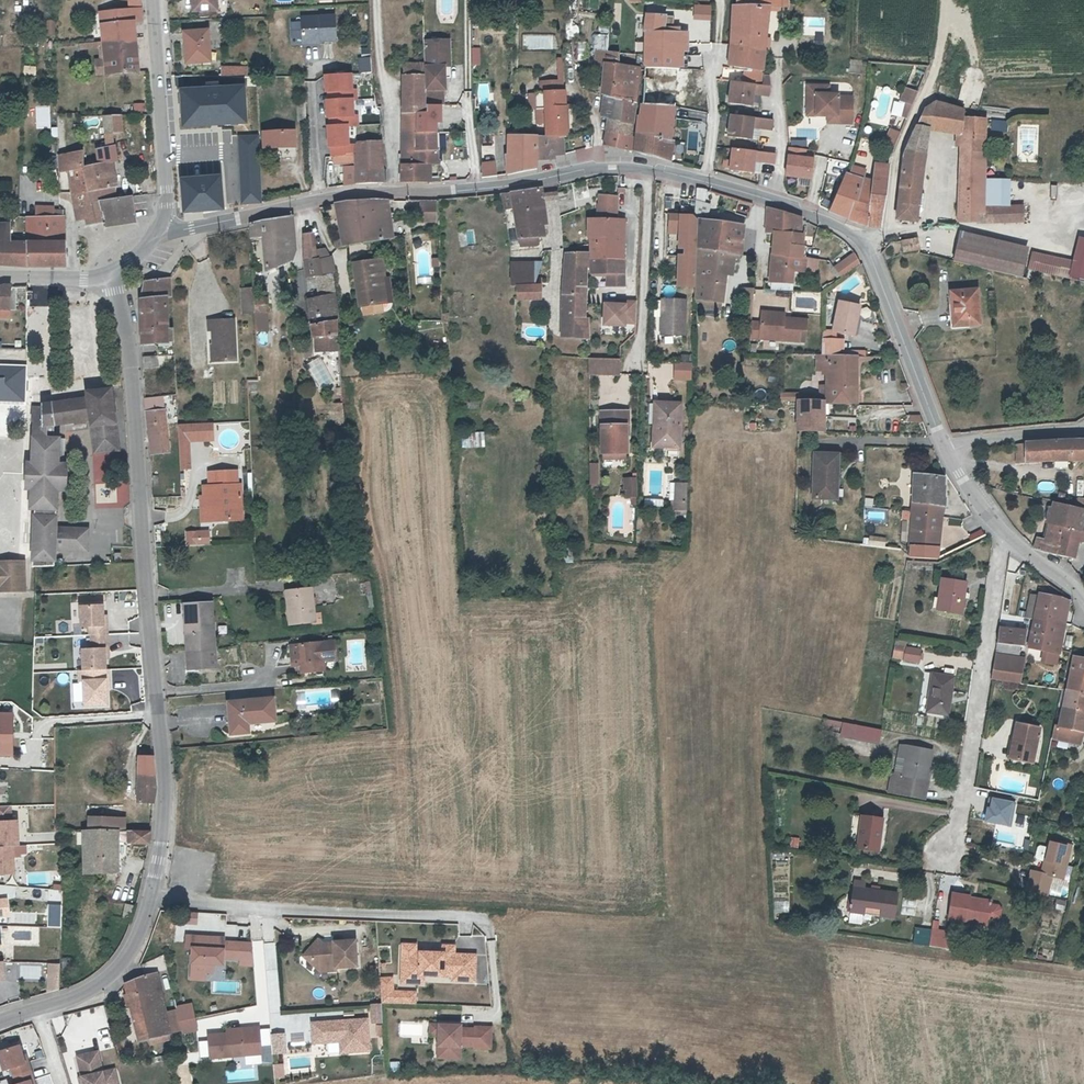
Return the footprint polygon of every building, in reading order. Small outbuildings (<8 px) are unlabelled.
[(141,10),(140,0),(127,0),(127,11),(141,10)] [(512,10),(521,10),(521,0),(513,0),(512,10)] [(757,0),(735,0),(735,6),(732,6),(732,7),(729,45),(762,48),(768,7),(757,7),(757,0)] [(104,44),(135,40),(134,24),(142,23),(141,10),(127,11),(116,12),(116,9),(108,10),(108,13),(101,13),(104,44)] [(342,12),(309,14),(310,40),(343,38),(342,12)] [(645,39),(646,66),(678,68),(678,46),(688,46),(688,32),(664,31),(665,15),(638,14),(637,38),(645,39)] [(43,37),(54,36),(53,20),(42,21),(43,37)] [(207,30),(186,31),(187,62),(209,61),(207,30)] [(135,40),(104,44),(106,76),(137,73),(135,40)] [(444,75),(444,78),(449,78),(448,40),(423,41),(423,42),(424,45),(443,45),(443,56),(446,56),(446,67),(441,67),(441,75),(444,75)] [(78,44),(79,55),(99,54),(98,43),(78,44)] [(97,76),(106,76),(104,44),(99,48),(100,61),(95,61),(97,76)] [(443,45),(424,45),(424,63),(425,105),(439,106),(443,106),(442,89),(444,89),(444,78),(444,75),(441,75),(441,67),(446,67),(446,56),(443,56),(443,45)] [(728,65),(744,66),(741,82),(760,84),(761,75),(761,71),(762,48),(729,45),(729,54),(728,62),(728,65)] [(470,48),(470,65),(480,65),(479,47),(470,48)] [(501,47),(501,59),(510,59),(510,47),(501,47)] [(596,65),(606,67),(608,54),(597,53),(596,65)] [(634,104),(635,104),(639,72),(619,67),(619,66),(619,55),(608,54),(606,67),(604,84),(605,84),(603,98),(604,98),(613,100),(634,104)] [(425,111),(425,105),(424,63),(402,64),(401,111),(414,111),(425,112),(425,111)] [(246,66),(223,66),(224,75),(246,75),(246,66)] [(645,104),(671,107),(674,107),(678,68),(646,66),(646,73),(645,104)] [(332,98),(353,98),(357,98),(356,88),(353,88),(352,69),(324,69),(325,89),(331,88),(332,98)] [(543,82),(543,93),(566,92),(567,92),(567,85),(567,72),(561,72),(561,81),(543,82)] [(741,82),(731,81),(728,103),(751,105),(753,94),(768,95),(768,85),(767,75),(761,75),(760,84),(741,82)] [(244,86),(181,89),(183,124),(246,121),(244,86)] [(835,118),(835,125),(850,126),(852,101),(837,100),(837,97),(828,97),(821,96),(821,88),(808,87),(806,116),(827,118),(835,118)] [(546,136),(554,136),(560,137),(566,136),(567,136),(566,92),(543,93),(539,93),(539,94),(539,108),(539,123),(546,123),(546,136)] [(353,98),(332,98),(326,98),(327,116),(332,116),(333,124),(327,125),(328,146),(334,146),(335,156),(343,156),(344,154),(352,154),(355,154),(355,146),(346,146),(346,125),(356,126),(357,115),(353,115),(353,98)] [(608,122),(610,123),(613,100),(604,98),(603,98),(600,120),(608,122)] [(610,123),(632,127),(635,104),(634,104),(613,100),(610,123)] [(898,197),(896,218),(917,220),(929,129),(961,134),(959,221),(976,221),(976,215),(983,215),(983,212),(992,212),(992,207),(985,207),(985,180),(986,126),(976,126),(974,125),(973,124),(973,122),(973,120),(963,118),(963,108),(936,101),(926,108),(925,111),(918,123),(904,150),(903,160),(898,197)] [(305,109),(305,103),(296,104),(297,121),(306,121),(306,114),(305,109)] [(637,137),(669,141),(671,107),(645,104),(644,104),(642,120),(640,120),(637,137)] [(436,151),(436,133),(434,133),(434,123),(439,123),(439,106),(425,105),(425,111),(425,112),(414,111),(414,151),(419,152),(419,165),(429,165),(430,165),(436,165),(436,151)] [(901,119),(907,121),(912,107),(908,106),(907,108),(905,107),(901,119)] [(401,111),(401,154),(400,161),(400,164),(400,181),(429,182),(430,178),(429,165),(419,165),(419,152),(414,151),(414,111),(401,111)] [(773,121),(730,115),(727,137),(750,140),(752,128),(771,131),(773,121)] [(125,133),(124,117),(104,117),(106,149),(104,149),(98,150),(99,166),(84,169),(85,171),(85,173),(85,174),(86,176),(89,192),(92,203),(92,204),(94,204),(117,200),(114,164),(118,163),(117,147),(116,147),(115,134),(125,133)] [(632,127),(610,123),(608,122),(606,135),(631,139),(632,127)] [(237,133),(215,134),(217,165),(239,163),(237,133)] [(294,133),(262,135),(263,151),(294,148),(294,133)] [(885,150),(893,154),(894,153),(900,137),(901,136),(892,133),(885,150)] [(647,155),(671,162),(671,158),(668,157),(669,141),(637,137),(636,140),(633,140),(631,139),(606,135),(604,145),(612,147),(629,150),(647,155)] [(257,136),(241,137),(243,201),(259,200),(257,136)] [(537,159),(537,136),(508,136),(507,157),(505,158),(507,174),(516,173),(517,172),(536,168),(537,160),(537,159)] [(546,136),(537,136),(537,159),(554,158),(554,154),(554,136),(546,136)] [(355,157),(354,157),(354,168),(354,172),(381,170),(381,167),(379,143),(355,143),(355,146),(355,154),(355,157)] [(807,150),(792,148),(788,175),(813,180),(816,160),(806,159),(807,150)] [(768,154),(733,149),(730,171),(753,174),(754,162),(775,165),(776,155),(768,154)] [(77,221),(86,219),(84,211),(83,205),(92,204),(92,203),(89,192),(86,176),(85,174),(85,173),(85,171),(84,169),(84,163),(84,153),(59,157),(59,171),(68,172),(76,221),(77,221)] [(335,156),(333,156),(334,164),(345,162),(344,154),(343,156),(335,156)] [(344,154),(345,162),(352,161),(352,154),(344,154)] [(494,176),(497,176),(495,165),(479,166),(479,178),(483,178),(487,177),(494,176)] [(852,174),(864,176),(866,169),(854,166),(853,170),(852,174)] [(889,180),(891,169),(877,168),(874,178),(864,176),(860,196),(860,197),(860,198),(859,202),(854,201),(851,213),(849,218),(860,221),(871,225),(875,226),(882,226),(883,217),(884,213),(885,206),(887,191),(887,190),(889,180)] [(382,184),(381,170),(354,172),(354,184),(370,184),(382,184)] [(860,196),(864,176),(852,174),(852,173),(847,177),(845,176),(829,211),(849,218),(851,213),(854,201),(859,202),(860,198),(860,197),(860,196)] [(219,176),(183,179),(185,211),(222,208),(219,176)] [(976,215),(976,221),(1022,221),(1022,207),(1008,207),(1008,180),(985,180),(985,207),(992,207),(992,212),(983,212),(983,215),(976,215)] [(541,237),(540,223),(537,199),(538,198),(538,200),(543,200),(541,188),(520,191),(516,192),(502,194),(505,210),(514,209),(518,241),(519,241),(519,247),(539,245),(538,238),(541,237)] [(598,220),(616,219),(617,194),(599,193),(598,220)] [(92,204),(83,205),(84,211),(86,219),(103,216),(104,222),(134,218),(132,198),(117,200),(94,204),(92,204)] [(546,222),(543,200),(538,200),(538,198),(537,199),(540,223),(546,222)] [(392,239),(385,200),(382,200),(372,200),(363,201),(353,201),(335,204),(342,237),(334,239),(336,248),(392,239)] [(695,201),(693,217),(697,220),(699,220),(697,248),(730,254),(732,245),(743,246),(744,227),(706,221),(707,203),(695,201)] [(437,216),(437,206),(421,205),(421,216),(437,216)] [(27,217),(29,243),(64,242),(63,223),(63,217),(63,210),(54,210),(53,206),(36,206),(36,217),(27,217)] [(783,213),(769,209),(768,222),(775,223),(774,233),(775,233),(787,234),(786,243),(786,244),(798,245),(799,246),(802,246),(803,235),(800,235),(801,219),(795,216),(793,216),(785,214),(783,213)] [(696,220),(689,220),(689,216),(669,216),(669,227),(680,227),(680,233),(679,249),(684,249),(684,256),(678,256),(678,278),(683,278),(683,286),(694,286),(696,220)] [(282,219),(262,222),(262,238),(262,239),(266,272),(291,263),(294,251),(290,217),(282,219)] [(616,242),(617,219),(616,219),(598,220),(589,220),(589,238),(591,238),(592,271),(607,271),(622,272),(623,243),(616,242)] [(616,242),(623,243),(624,219),(617,219),(616,242)] [(262,238),(262,222),(248,225),(249,240),(262,238)] [(768,222),(767,232),(773,233),(774,233),(775,223),(768,222)] [(0,223),(0,265),(9,265),(23,266),(31,266),(41,266),(65,266),(65,265),(65,261),(64,242),(29,243),(12,244),(9,223),(0,223)] [(802,246),(799,246),(798,245),(786,244),(786,243),(787,234),(775,233),(774,233),(773,255),(771,283),(793,283),(794,271),(805,272),(805,270),(806,259),(808,247),(802,246)] [(315,251),(311,234),(304,235),(304,247),(304,261),(317,260),(315,251)] [(917,238),(902,240),(903,245),(903,247),(905,251),(920,249),(917,238)] [(960,239),(955,259),(1021,275),(1026,255),(960,239)] [(732,245),(730,254),(738,255),(742,256),(743,246),(732,245)] [(702,300),(717,301),(722,302),(723,302),(727,274),(730,254),(697,248),(695,299),(702,300)] [(318,262),(329,260),(327,251),(315,251),(317,260),(318,262)] [(1068,278),(1072,262),(1031,252),(1028,268),(1068,278)] [(565,319),(584,319),(586,268),(588,268),(588,254),(567,254),(565,319)] [(738,255),(730,254),(727,274),(735,276),(738,255)] [(862,265),(857,255),(836,270),(843,280),(862,265)] [(806,259),(805,270),(813,271),(814,260),(806,259)] [(317,260),(304,261),(306,277),(321,276),(318,262),(317,260)] [(329,260),(318,262),(321,276),(331,275),(334,274),(329,260)] [(383,304),(380,280),(384,280),(382,260),(355,265),(360,307),(383,304)] [(516,286),(535,284),(542,266),(513,266),(513,287),(516,287),(516,286)] [(607,271),(606,287),(621,286),(622,272),(607,271)] [(171,296),(170,280),(144,282),(140,300),(166,299),(166,296),(171,296)] [(793,283),(771,283),(770,292),(792,293),(793,283)] [(7,318),(9,286),(2,286),(0,286),(0,318),(7,318)] [(534,299),(541,299),(542,286),(536,286),(534,286),(518,287),(518,300),(534,299)] [(253,298),(253,310),(253,312),(266,311),(266,298),(264,298),(263,287),(255,287),(256,298),(253,298)] [(242,289),(243,311),(243,313),(253,312),(253,310),(253,298),(252,294),(252,289),(242,289)] [(977,291),(952,292),(952,306),(954,305),(956,326),(980,325),(977,291)] [(335,298),(309,300),(313,338),(317,337),(317,350),(339,349),(338,336),(336,307),(335,298)] [(166,299),(140,300),(140,309),(140,316),(141,330),(142,343),(155,343),(173,342),(173,330),(167,330),(166,299)] [(660,333),(670,334),(671,299),(661,299),(660,333)] [(671,299),(670,334),(683,334),(685,300),(671,299)] [(722,302),(717,301),(702,300),(702,308),(721,310),(722,302)] [(635,323),(636,301),(624,301),(624,304),(616,304),(604,304),(603,325),(624,325),(624,322),(635,323)] [(837,316),(858,318),(860,306),(839,302),(837,316)] [(495,306),(484,306),(485,327),(496,327),(495,306)] [(266,311),(253,312),(255,331),(267,330),(266,311)] [(762,312),(761,323),(751,323),(750,338),(806,342),(807,333),(808,320),(792,319),(792,322),(785,322),(786,314),(775,313),(762,312)] [(855,337),(858,318),(837,316),(834,333),(836,334),(855,337)] [(584,319),(565,319),(564,337),(572,337),(590,337),(590,323),(590,319),(584,319)] [(209,331),(212,331),(213,361),(236,360),(233,320),(208,321),(209,331)] [(268,346),(267,332),(257,333),(258,347),(268,346)] [(823,341),(836,341),(836,334),(834,333),(824,332),(823,341)] [(823,341),(823,356),(840,356),(841,352),(841,351),(844,351),(844,341),(836,341),(823,341)] [(174,356),(173,342),(155,343),(156,356),(158,356),(174,356)] [(142,364),(143,368),(159,368),(158,356),(156,356),(142,357),(142,359),(142,364)] [(858,356),(840,356),(823,356),(817,356),(817,372),(826,373),(826,401),(858,402),(858,356)] [(590,360),(590,374),(620,375),(621,372),(621,360),(590,360)] [(690,380),(691,363),(675,362),(674,379),(690,380)] [(24,390),(25,379),(16,379),(16,390),(24,390)] [(86,399),(41,405),(41,407),(31,409),(31,422),(33,422),(31,464),(25,464),(24,490),(29,491),(29,510),(33,511),(32,568),(55,567),(56,550),(56,530),(57,492),(57,485),(65,485),(66,465),(64,465),(65,439),(55,439),(55,425),(89,420),(90,427),(114,424),(110,389),(86,393),(86,399)] [(797,401),(797,392),(779,393),(780,402),(797,401)] [(167,452),(164,398),(143,399),(143,402),(144,403),(144,409),(145,416),(147,428),(147,431),(148,434),(149,442),(149,448),(150,452),(167,452)] [(798,401),(797,430),(823,431),(823,402),(798,401)] [(669,430),(669,405),(653,405),(652,427),(650,426),(649,449),(668,449),(669,430)] [(680,406),(669,405),(669,430),(668,449),(678,450),(680,406)] [(623,455),(623,449),(625,448),(625,423),(627,423),(627,409),(601,409),(601,449),(603,449),(603,455),(623,455)] [(921,423),(920,414),(906,415),(906,423),(921,423)] [(114,424),(90,427),(94,454),(117,451),(114,424)] [(207,440),(206,424),(176,425),(176,426),(177,461),(178,469),(187,469),(186,440),(207,440)] [(460,433),(461,449),(485,447),(484,432),(460,433)] [(591,456),(591,465),(599,465),(599,454),(591,454),(591,456)] [(832,481),(836,481),(837,456),(813,455),(812,501),(832,501),(832,481)] [(204,496),(205,521),(241,519),(240,483),(237,483),(236,471),(208,472),(208,485),(203,485),(204,496)] [(946,478),(916,475),(912,513),(942,516),(942,515),(928,514),(929,505),(947,506),(946,478)] [(96,485),(97,505),(129,503),(128,483),(96,485)] [(675,514),(686,514),(687,487),(676,487),(675,514)] [(662,507),(663,500),(643,499),(643,506),(662,507)] [(1052,503),(1045,540),(1037,539),(1035,547),(1035,548),(1043,550),(1052,552),(1058,553),(1064,528),(1080,531),(1083,514),(1083,511),(1052,503)] [(947,506),(929,505),(928,514),(942,515),(947,506)] [(942,516),(912,513),(910,546),(939,547),(942,517),(942,516)] [(1080,531),(1064,528),(1058,553),(1074,556),(1079,538),(1083,540),(1083,514),(1080,531)] [(88,530),(56,530),(56,550),(88,551),(88,530)] [(872,537),(872,548),(884,548),(884,538),(872,537)] [(20,592),(24,592),(22,561),(0,561),(0,564),(19,564),(20,592)] [(20,592),(19,564),(0,564),(0,592),(20,592)] [(942,577),(937,609),(961,612),(967,581),(942,577)] [(1044,578),(1043,577),(1035,618),(1058,621),(1062,595),(1070,596),(1072,588),(1044,578)] [(281,591),(282,601),(288,601),(290,624),(310,622),(307,589),(281,591)] [(1058,621),(1066,623),(1070,596),(1062,595),(1058,621)] [(284,625),(290,624),(288,601),(282,601),(284,625)] [(187,651),(214,650),(212,602),(185,603),(187,651)] [(110,634),(109,603),(83,604),(83,627),(89,626),(89,634),(110,634)] [(1029,646),(1061,652),(1065,630),(1057,629),(1058,621),(1035,618),(1029,646)] [(1000,621),(996,641),(1020,645),(1024,646),(1026,635),(1004,631),(1006,623),(1000,621)] [(1057,629),(1065,630),(1066,623),(1058,621),(1057,629)] [(72,649),(75,651),(79,641),(55,630),(45,651),(66,661),(72,649)] [(1020,645),(996,641),(995,651),(1019,655),(1020,645)] [(334,642),(297,645),(299,665),(300,673),(324,671),(324,662),(335,661),(334,642)] [(901,660),(903,647),(898,646),(897,651),(892,650),(891,658),(901,660)] [(903,647),(901,660),(918,662),(920,649),(903,647)] [(72,649),(66,661),(70,663),(75,651),(72,649)] [(214,650),(187,651),(188,668),(215,668),(214,650)] [(1019,655),(995,651),(990,677),(1014,681),(1019,655)] [(1075,655),(1067,687),(1083,692),(1083,657),(1075,655)] [(931,673),(925,711),(945,714),(952,676),(931,673)] [(1067,687),(1062,686),(1062,688),(1058,705),(1058,706),(1063,707),(1059,725),(1054,725),(1051,738),(1083,744),(1083,743),(1083,692),(1067,687)] [(249,723),(276,721),(275,699),(230,703),(232,734),(249,733),(249,723)] [(10,717),(0,716),(0,754),(3,755),(3,733),(10,733),(10,717)] [(880,729),(841,722),(839,735),(877,742),(880,729)] [(1012,751),(1011,760),(1031,764),(1038,727),(1015,723),(1012,735),(1009,734),(1007,749),(1012,751)] [(885,792),(920,798),(929,752),(906,748),(900,776),(888,774),(885,792)] [(138,801),(153,803),(155,783),(155,781),(155,779),(154,768),(153,756),(140,756),(138,801)] [(18,846),(24,845),(23,817),(13,818),(13,806),(3,806),(0,807),(0,847),(18,846)] [(880,817),(860,814),(855,846),(876,848),(880,817)] [(116,831),(125,831),(125,817),(87,817),(87,831),(116,831)] [(82,874),(101,874),(116,874),(117,874),(117,842),(125,842),(127,836),(127,831),(126,831),(125,831),(116,831),(87,831),(83,831),(82,874)] [(150,831),(132,831),(132,843),(149,843),(149,841),(150,831)] [(790,837),(789,848),(798,848),(799,837),(790,837)] [(1029,870),(1027,878),(1049,883),(1051,875),(1062,879),(1071,845),(1049,838),(1047,847),(1040,873),(1029,870)] [(1035,859),(1043,861),(1047,847),(1038,845),(1036,846),(1034,856),(1035,859)] [(18,846),(0,847),(0,874),(20,874),(18,846)] [(1049,883),(1027,878),(1025,889),(1046,894),(1049,883)] [(854,880),(849,911),(892,917),(895,892),(862,887),(863,881),(854,880)] [(967,893),(949,890),(946,917),(963,920),(963,917),(986,920),(986,918),(993,919),(997,916),(998,907),(996,903),(989,902),(989,899),(966,896),(967,893)] [(1065,901),(1057,899),(1055,907),(1063,909),(1065,901)] [(130,905),(123,903),(120,918),(128,919),(130,905)] [(46,915),(44,932),(57,933),(59,916),(46,915)] [(929,939),(931,931),(931,930),(914,927),(913,929),(912,933),(912,936),(929,939)] [(929,939),(928,947),(944,949),(946,938),(947,938),(948,933),(931,931),(929,939)] [(228,935),(187,935),(186,949),(195,949),(195,963),(192,963),(191,981),(209,982),(208,972),(216,973),(217,966),(229,966),(229,961),(239,961),(240,966),(256,966),(253,939),(228,939),(228,935)] [(928,947),(929,939),(912,936),(911,944),(928,947)] [(322,973),(327,972),(327,962),(316,963),(309,956),(322,942),(320,940),(305,957),(322,973)] [(327,962),(327,972),(338,972),(338,969),(359,968),(357,942),(336,944),(336,947),(328,947),(322,942),(309,956),(316,963),(327,962)] [(455,953),(455,945),(443,944),(443,951),(417,951),(417,944),(404,944),(403,952),(403,974),(454,975),(454,979),(476,980),(477,953),(455,953)] [(10,981),(8,961),(0,961),(0,981),(10,981)] [(380,981),(382,1005),(416,1006),(416,994),(394,994),(393,980),(380,981)] [(178,1009),(166,1011),(170,1032),(182,1029),(178,1009)] [(342,1054),(371,1053),(369,1021),(345,1022),(345,1025),(341,1025),(341,1023),(313,1024),(315,1045),(342,1043),(342,1054)] [(432,1036),(440,1036),(441,1027),(433,1026),(432,1036)] [(260,1027),(243,1028),(243,1032),(209,1034),(210,1057),(261,1054),(260,1027)] [(463,1033),(463,1030),(463,1027),(441,1027),(440,1036),(440,1060),(461,1061),(462,1048),(476,1048),(476,1050),(493,1051),(493,1049),(494,1030),(477,1029),(477,1031),(467,1031),(467,1033),(463,1033)] [(170,1032),(151,1036),(152,1042),(171,1038),(170,1032)] [(0,1050),(0,1053),(5,1069),(13,1066),(16,1074),(18,1083),(15,1083),(34,1083),(32,1079),(35,1078),(29,1060),(26,1061),(20,1044),(0,1050)] [(100,1049),(76,1055),(81,1075),(77,1076),(79,1083),(84,1083),(86,1083),(122,1083),(118,1065),(104,1068),(100,1049)] [(389,1072),(399,1071),(398,1061),(389,1061),(389,1072)] [(274,1066),(275,1078),(284,1077),(283,1065),(274,1066)]
